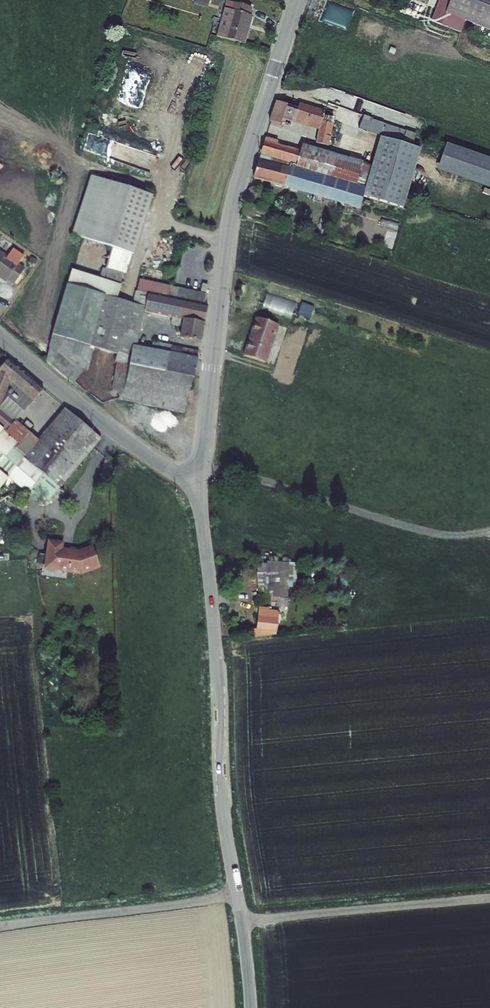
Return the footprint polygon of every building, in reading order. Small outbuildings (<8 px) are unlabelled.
[(233,0),(224,31),(250,38),(257,15),(254,14),(256,7),(233,0)] [(440,10),(489,29),(489,0),(444,0),(440,10)] [(281,100),(274,121),(283,124),(286,116),(320,127),(316,140),(327,143),(336,116),(325,112),(326,110),(300,101),(299,106),(281,100)] [(366,113),(362,126),(414,144),(419,131),(366,113)] [(273,136),(271,141),(281,145),(283,140),(273,136)] [(271,141),(266,157),(267,157),(260,178),(292,188),(291,192),(296,193),(297,190),(314,195),(313,201),(324,205),(326,199),(365,212),(368,201),(409,214),(413,204),(427,157),(387,144),(380,167),(308,145),(305,152),(281,145),(271,141)] [(438,167),(489,185),(489,156),(447,141),(438,167)] [(101,263),(98,274),(119,278),(121,270),(125,272),(153,195),(95,173),(73,230),(112,245),(105,265),(101,263)] [(254,207),(251,217),(270,223),(273,213),(254,207)] [(1,277),(5,272),(12,278),(22,265),(0,248),(0,276),(1,277)] [(150,258),(149,265),(166,269),(167,262),(150,258)] [(5,272),(1,277),(8,282),(12,278),(5,272)] [(98,274),(94,286),(114,293),(119,278),(98,274)] [(138,274),(136,283),(160,290),(163,281),(138,274)] [(64,282),(44,355),(69,378),(84,365),(91,342),(113,348),(111,354),(116,356),(108,384),(113,393),(179,409),(188,371),(191,372),(197,345),(153,334),(150,343),(134,338),(143,304),(176,313),(174,317),(183,319),(179,332),(199,336),(207,303),(203,301),(206,292),(163,281),(160,290),(136,283),(132,301),(64,282)] [(282,317),(288,303),(277,298),(271,312),(282,317)] [(302,306),(300,316),(311,318),(313,308),(302,306)] [(282,324),(261,317),(249,355),(270,362),(282,324)] [(7,380),(31,401),(43,389),(6,359),(0,366),(0,394),(7,380)] [(0,394),(0,410),(14,422),(31,401),(7,380),(0,394)] [(28,434),(14,422),(0,410),(0,484),(7,477),(26,493),(41,474),(59,488),(101,437),(64,407),(28,452),(19,444),(28,434)] [(45,541),(45,567),(82,568),(99,559),(90,541),(75,549),(61,548),(61,542),(45,541)] [(270,572),(268,615),(285,616),(287,573),(270,572)] [(254,614),(254,623),(284,625),(285,616),(268,615),(254,614)]
